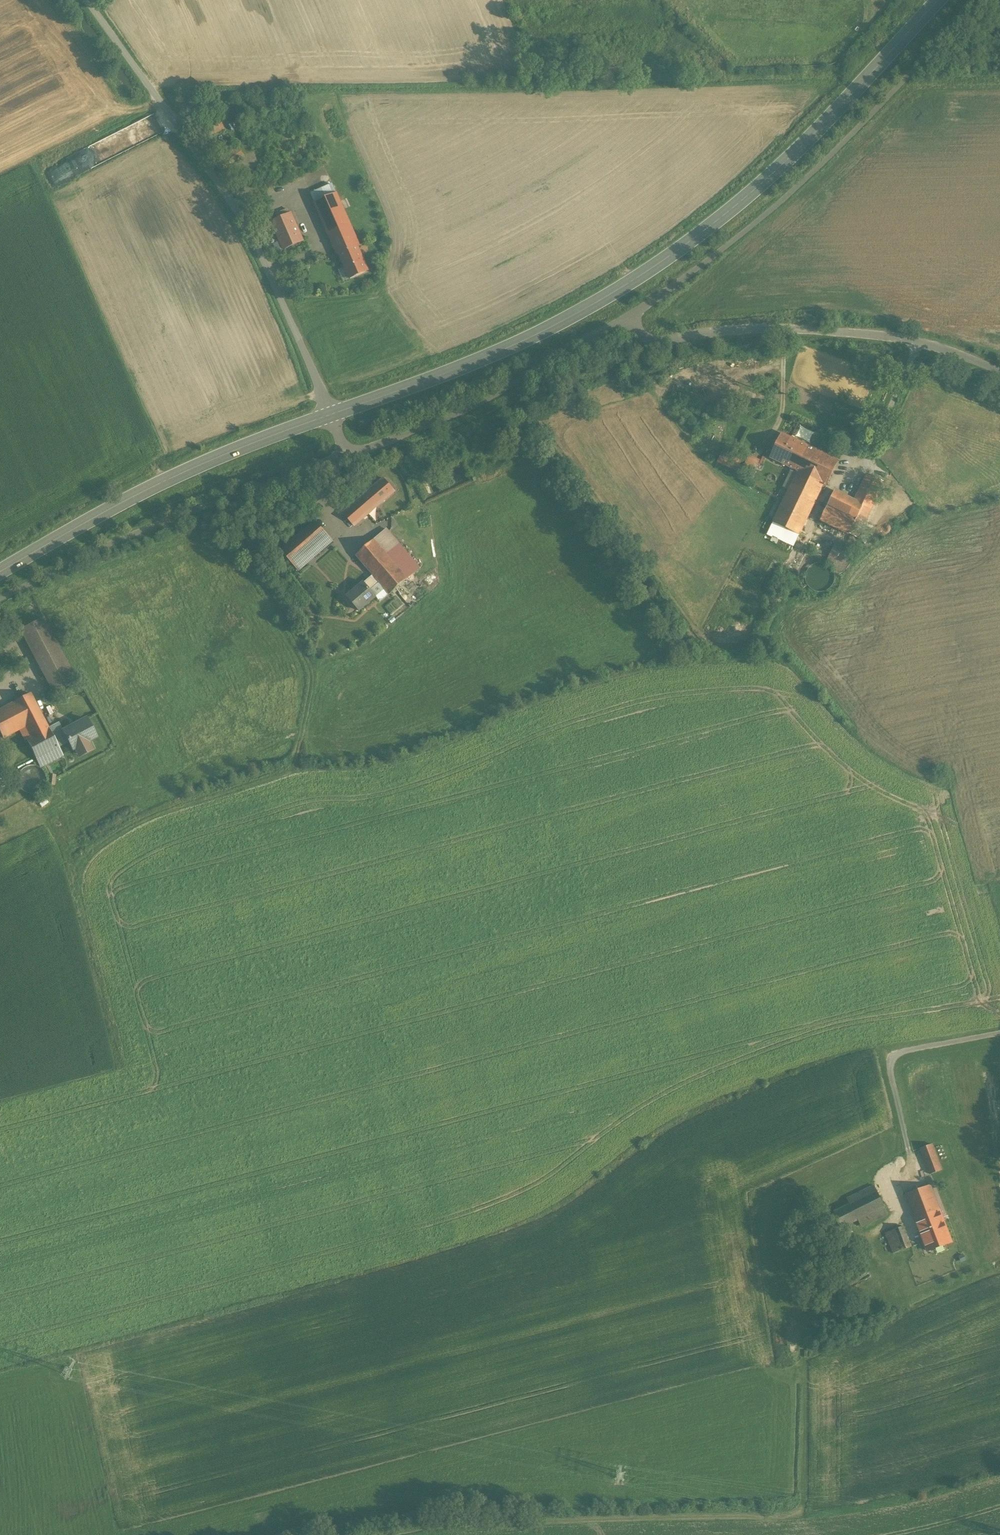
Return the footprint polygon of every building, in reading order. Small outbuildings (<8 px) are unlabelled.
[(67,176),(90,166),(85,155),(80,157),(79,154),(61,162),(67,176)] [(311,194),(315,203),(336,193),(332,184),(311,194)] [(339,255),(358,247),(359,246),(336,193),(315,203),(338,255),(339,255)] [(275,214),(278,219),(289,214),(287,209),(275,214)] [(284,249),(303,241),(291,214),(289,214),(278,219),(272,222),(284,249)] [(358,247),(339,255),(350,279),(368,271),(358,247)] [(803,474),(815,450),(781,433),(769,458),(796,471),(803,474)] [(803,474),(796,471),(795,472),(797,473),(794,478),(790,486),(778,511),(773,522),(798,535),(822,487),(825,488),(838,461),(815,450),(803,474)] [(765,463),(766,458),(750,455),(748,466),(760,469),(761,462),(765,463)] [(854,501),(835,491),(821,520),(857,537),(884,482),(867,474),(854,501)] [(790,486),(794,478),(788,475),(784,483),(790,486)] [(393,491),(383,478),(344,513),(354,525),(393,491)] [(333,541),(315,520),(280,550),(298,571),(333,541)] [(798,535),(773,522),(768,533),(794,545),(798,535)] [(419,568),(399,544),(386,529),(374,539),(356,555),(373,575),(385,589),(389,594),(419,568)] [(836,561),(845,544),(838,540),(829,557),(836,561)] [(822,563),(817,563),(813,565),(809,568),(806,572),(805,576),(806,581),(808,586),(811,589),(816,591),(821,592),(825,591),(829,588),(833,585),(834,580),(835,575),(833,571),(830,567),(826,564),(822,563)] [(385,589),(373,575),(347,596),(359,611),(385,589)] [(398,591),(379,609),(389,619),(395,613),(399,617),(411,605),(398,591)] [(43,618),(20,630),(48,684),(72,672),(43,618)] [(0,711),(0,740),(20,729),(26,740),(41,767),(63,756),(58,747),(53,738),(48,727),(30,693),(13,702),(14,703),(0,711)] [(97,738),(86,716),(62,729),(58,722),(48,727),(53,738),(58,747),(68,742),(72,750),(74,751),(78,758),(94,750),(90,742),(97,738)] [(40,768),(35,766),(29,765),(24,767),(20,771),(17,776),(17,782),(19,787),(23,792),(28,794),(33,794),(39,792),(43,789),(46,783),(46,778),(44,772),(40,768)] [(932,1144),(920,1149),(929,1174),(941,1170),(932,1144)] [(852,1225),(890,1208),(876,1178),(838,1195),(852,1225)] [(905,1195),(917,1227),(942,1220),(929,1185),(905,1195)] [(951,1242),(942,1220),(917,1227),(926,1251),(951,1242)] [(911,1246),(904,1227),(885,1234),(893,1253),(911,1246)]
